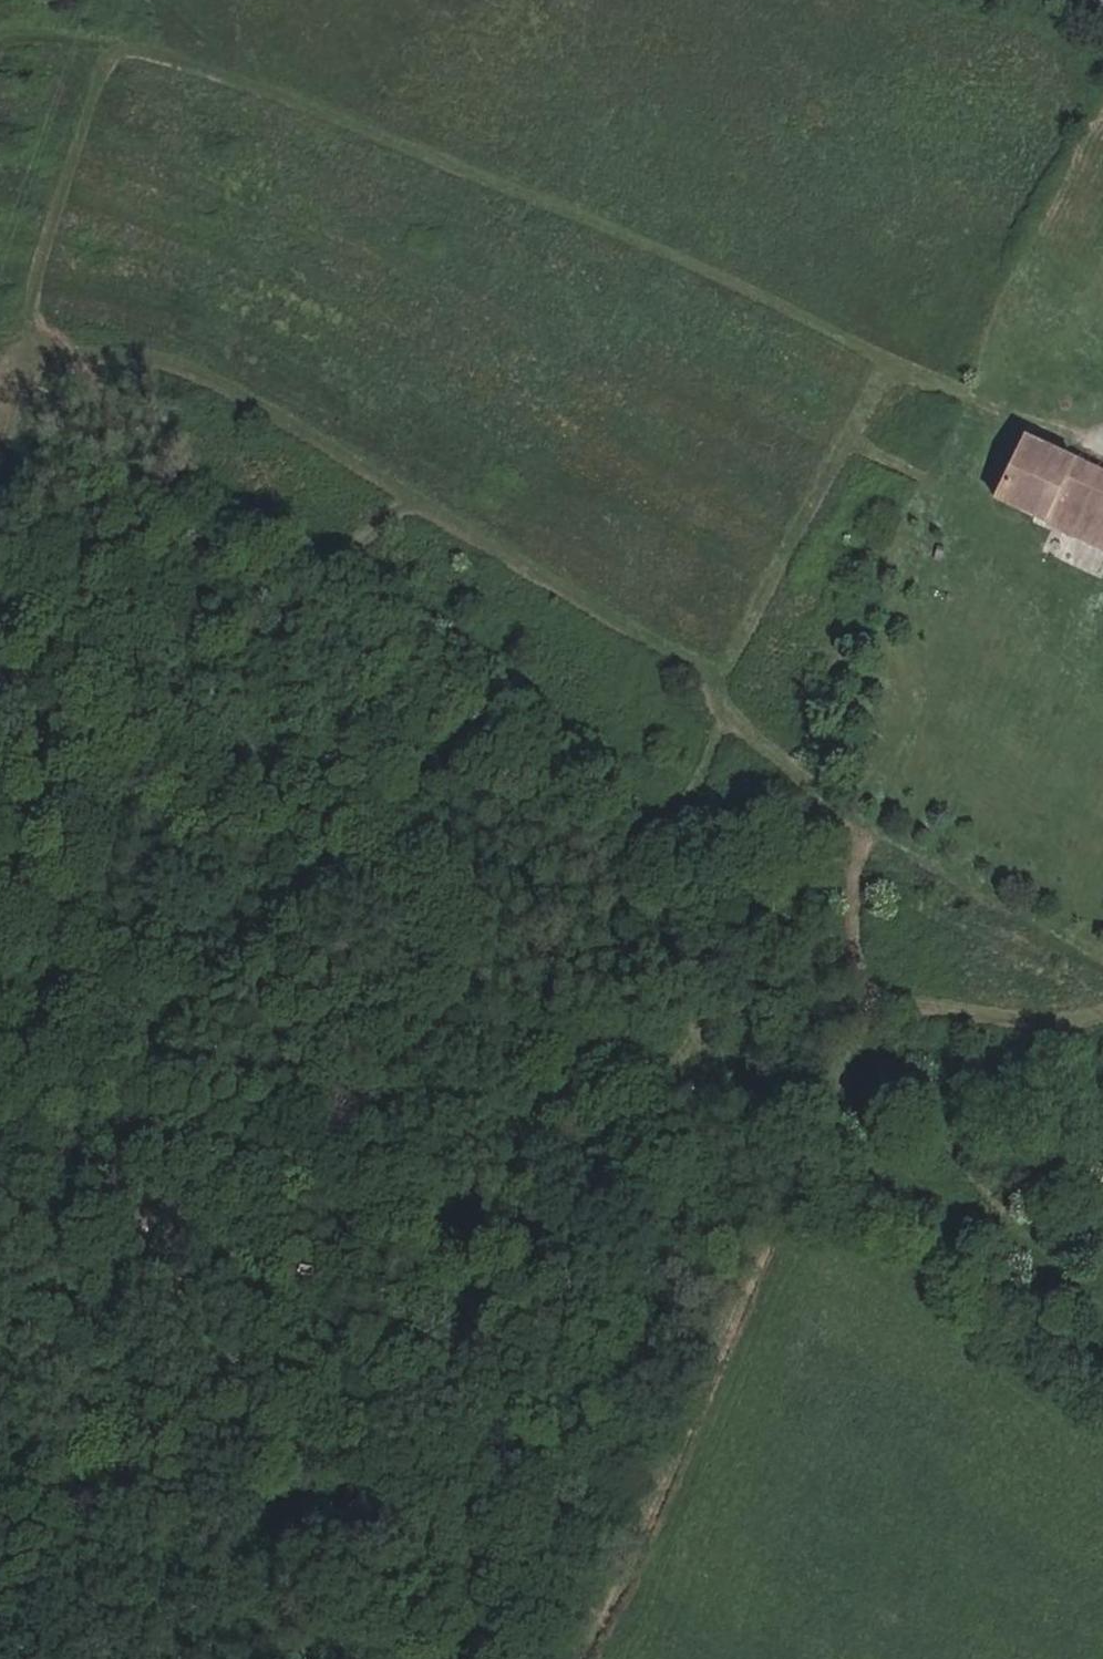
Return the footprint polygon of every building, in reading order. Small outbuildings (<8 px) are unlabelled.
[(1035,432),(1006,495),(1102,543),(1102,465),(1035,432)]
